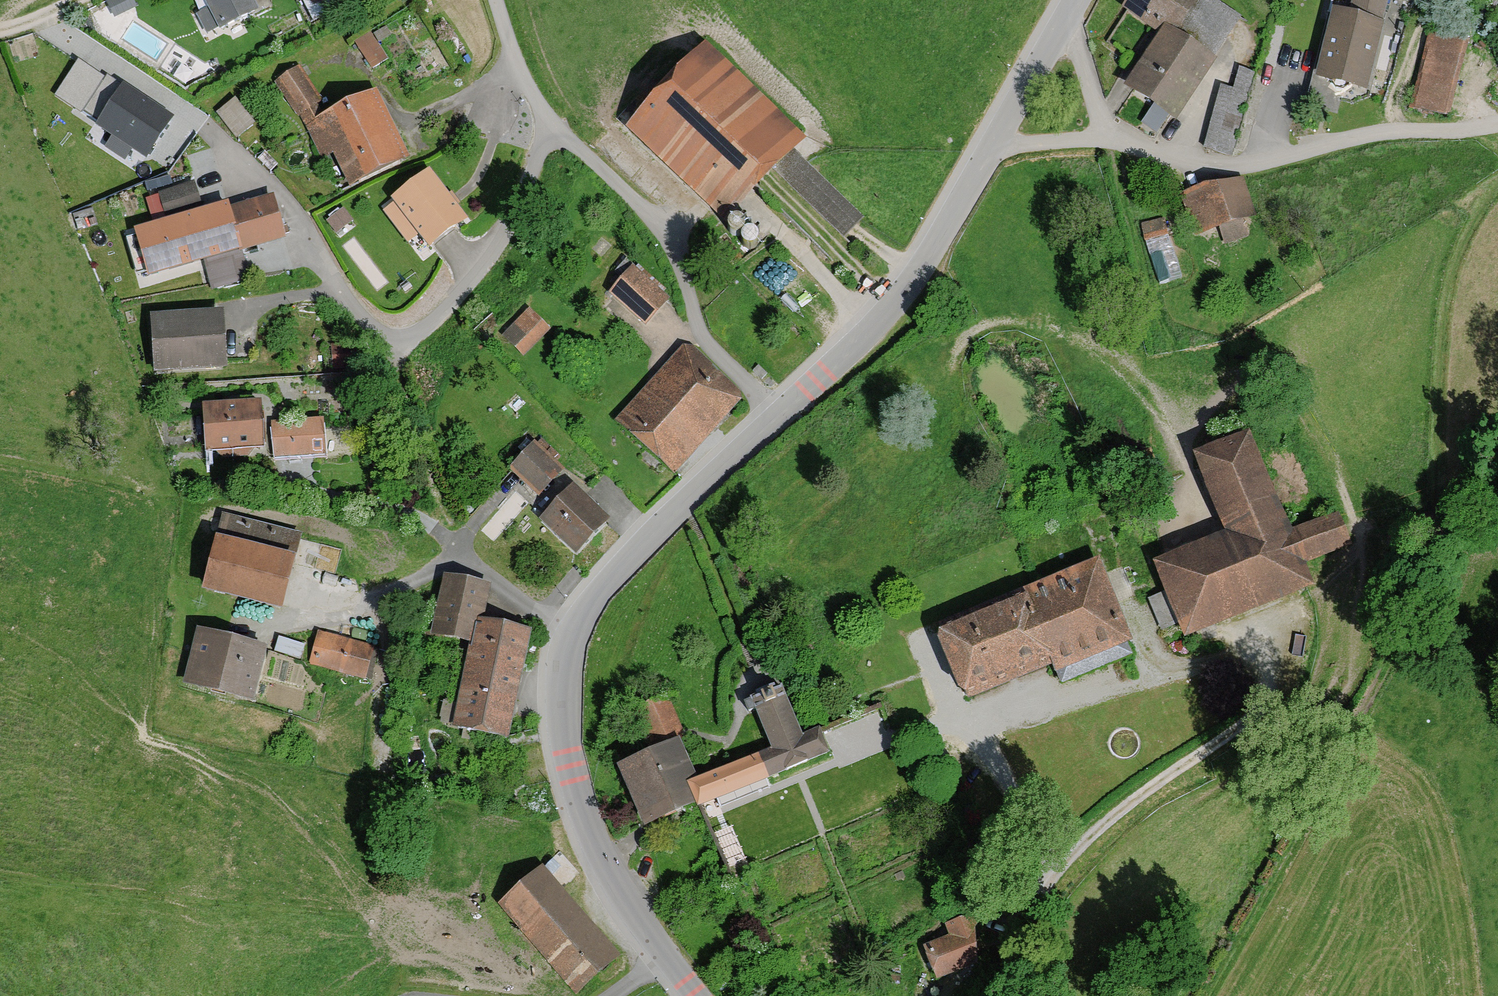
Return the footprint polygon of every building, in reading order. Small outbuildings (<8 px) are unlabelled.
[(107,0),(115,17),(137,6),(134,0),(107,0)] [(209,11),(198,17),(208,37),(258,13),(251,0),(203,0),(209,11)] [(328,0),(299,0),(309,18),(331,5),(328,0)] [(1160,31),(1125,83),(1176,118),(1218,56),(1215,55),(1242,15),(1220,0),(1126,0),(1122,5),(1160,31)] [(1387,3),(1373,0),(1355,0),(1351,17),(1336,13),(1320,78),(1312,76),(1305,104),(1334,112),(1340,88),(1365,94),(1387,3)] [(1469,39),(1429,30),(1410,110),(1450,119),(1469,39)] [(382,58),(367,36),(354,45),(369,67),(382,58)] [(808,143),(708,46),(622,134),(723,231),(775,177),(844,244),(865,222),(796,156),(808,143)] [(105,76),(78,58),(54,95),(81,112),(83,110),(105,76)] [(1255,71),(1240,66),(1234,86),(1221,82),(1203,146),(1231,154),(1255,71)] [(274,87),(304,130),(321,166),(334,160),(349,191),(410,162),(378,95),(332,117),(299,70),(274,87)] [(105,76),(83,110),(97,120),(122,83),(107,73),(105,76)] [(132,148),(146,157),(174,115),(123,81),(122,83),(97,120),(95,123),(112,134),(104,146),(125,159),(132,148)] [(216,113),(237,139),(257,123),(236,97),(216,113)] [(430,168),(392,196),(395,200),(383,209),(408,242),(419,234),(428,246),(467,217),(430,168)] [(1252,219),(1240,180),(1183,198),(1195,236),(1216,229),(1221,243),(1243,236),(1239,223),(1252,219)] [(201,203),(195,181),(158,191),(165,213),(201,203)] [(286,236),(273,192),(230,205),(228,199),(133,227),(148,275),(200,259),(210,292),(250,280),(241,250),(286,236)] [(343,207),(326,220),(336,233),(353,220),(343,207)] [(1168,237),(1163,218),(1140,225),(1145,243),(1168,237)] [(669,303),(633,271),(610,298),(646,329),(669,303)] [(227,365),(224,307),(150,311),(153,369),(227,365)] [(548,333),(528,314),(500,342),(520,361),(548,333)] [(742,402),(684,350),(615,427),(674,479),(742,402)] [(265,451),(260,402),(203,408),(208,457),(265,451)] [(322,422),(270,424),(272,461),(324,458),(322,422)] [(1192,450),(1223,528),(1153,556),(1185,636),(1316,583),(1306,560),(1351,543),(1338,511),(1292,529),(1250,426),(1192,450)] [(566,475),(537,446),(509,474),(538,503),(566,475)] [(612,525),(574,490),(541,525),(579,560),(612,525)] [(304,540),(223,520),(204,595),(285,615),(304,540)] [(1134,638),(1099,555),(1023,586),(1025,591),(939,626),(938,635),(958,685),(969,697),(1054,662),(1062,682),(1133,653),(1128,641),(1134,638)] [(491,588),(444,577),(430,639),(472,648),(454,730),(508,742),(533,634),(483,622),(491,588)] [(253,706),(268,652),(198,633),(183,686),(253,706)] [(371,652),(316,635),(306,669),(361,685),(371,652)] [(303,649),(277,641),(273,655),(299,663),(303,649)] [(771,746),(757,751),(768,777),(829,751),(819,727),(803,733),(782,684),(750,697),(771,746)] [(683,728),(670,698),(640,710),(653,741),(683,728)] [(644,826),(697,803),(687,781),(697,776),(679,735),(616,762),(644,826)] [(768,777),(757,751),(697,776),(687,781),(697,803),(697,806),(768,777)] [(544,869),(497,909),(573,995),(576,995),(621,958),(544,869)] [(994,957),(976,915),(944,929),(948,940),(923,951),(936,981),(994,957)]
